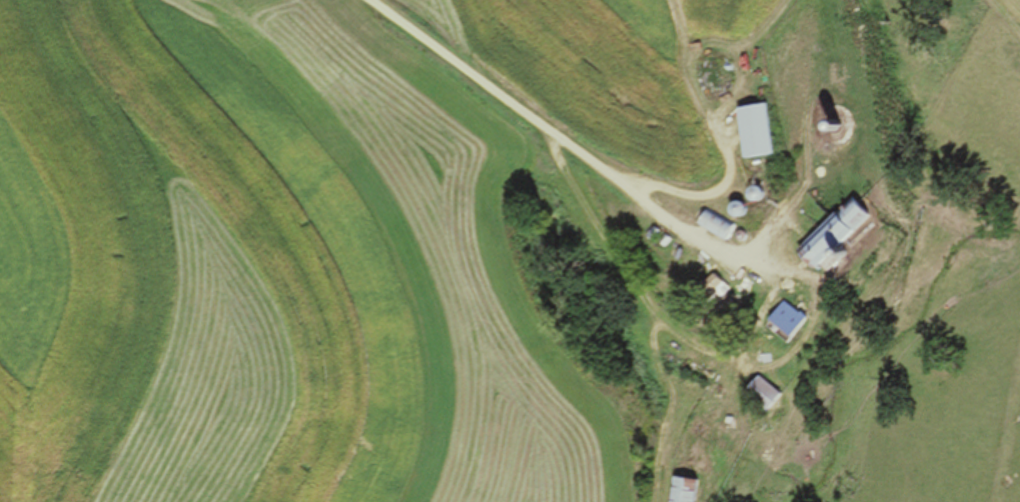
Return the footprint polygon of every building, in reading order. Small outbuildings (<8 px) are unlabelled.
[(732,110),(738,161),(768,157),(762,107),(732,110)] [(834,247),(865,219),(848,200),(788,255),(806,275),(814,269),(819,275),(841,255),(834,247)] [(692,226),(722,244),(731,229),(700,211),(692,226)] [(706,309),(724,289),(708,275),(690,295),(706,309)] [(767,326),(777,339),(804,317),(794,305),(767,326)] [(738,392),(758,413),(774,397),(753,376),(738,392)] [(695,480),(668,478),(665,501),(692,501),(695,480)]
